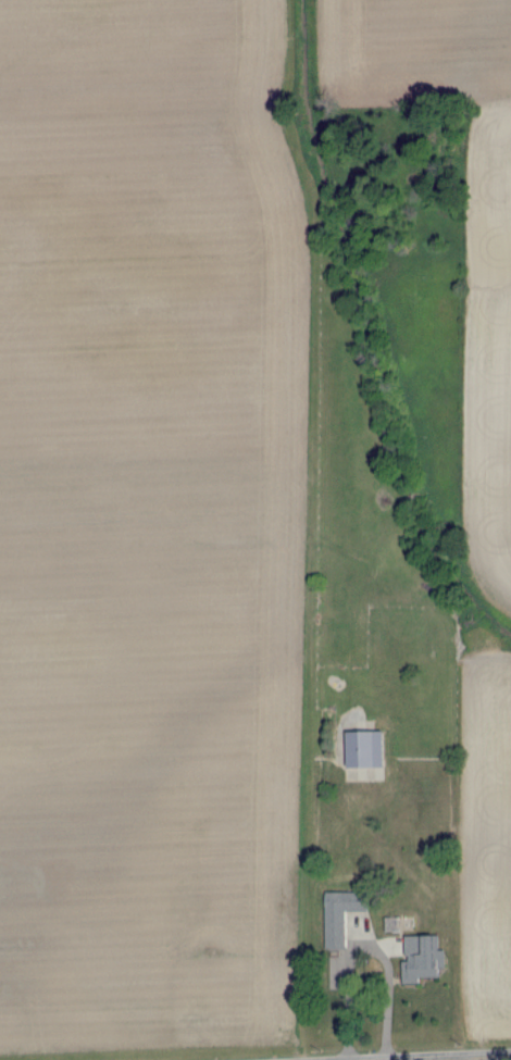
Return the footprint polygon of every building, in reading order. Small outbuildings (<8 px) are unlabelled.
[(385,767),(384,731),(347,731),(348,767),(385,767)] [(345,911),(368,911),(368,892),(325,893),(326,948),(346,948),(345,911)] [(436,932),(437,947),(443,947),(444,958),(436,958),(437,976),(420,977),(420,980),(402,981),(401,959),(407,959),(406,953),(404,953),(403,934),(436,932)]
